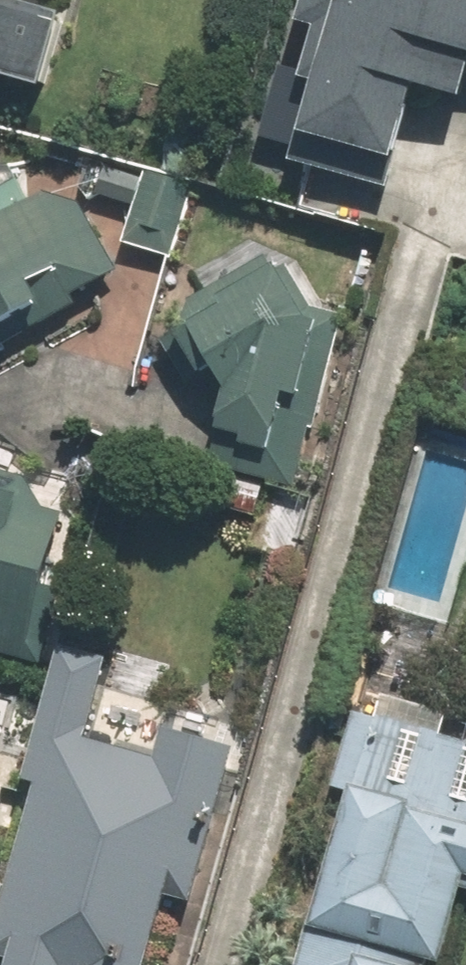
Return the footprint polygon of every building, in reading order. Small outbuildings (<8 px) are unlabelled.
[(63,86),(84,10),(48,0),(0,0),(0,68),(63,86)] [(283,146),(382,170),(412,46),(465,59),(465,0),(319,0),(283,146)] [(120,272),(53,152),(0,182),(0,339),(120,272)] [(176,261),(197,185),(107,160),(95,203),(133,213),(123,247),(176,261)] [(344,314),(324,309),(272,232),(168,303),(235,401),(218,469),(300,489),(344,314)] [(0,486),(0,652),(37,663),(83,511),(0,486)] [(173,907),(194,912),(237,743),(169,726),(161,755),(95,738),(115,658),(71,647),(35,786),(42,787),(0,952),(0,958),(24,964),(158,964),(173,907)] [(363,786),(360,785),(320,927),(453,964),(465,918),(465,741),(382,718),(363,786)] [(0,731),(0,773),(12,734),(0,731)] [(335,943),(328,964),(413,964),(335,943)]
